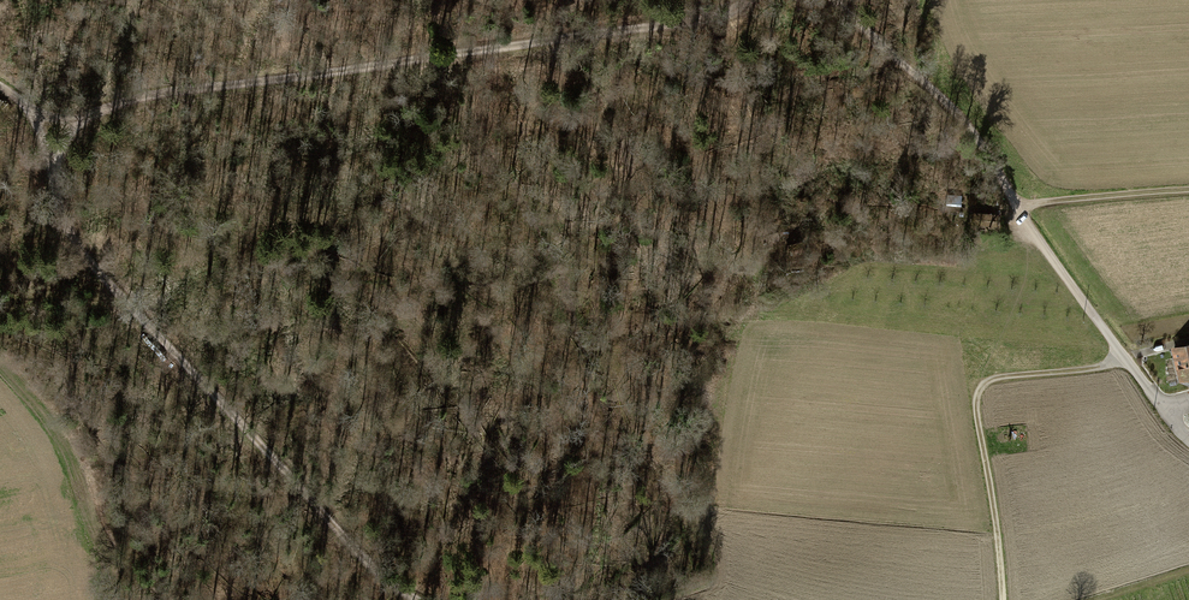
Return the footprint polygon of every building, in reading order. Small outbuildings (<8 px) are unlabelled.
[(961,205),(961,197),(944,196),(944,205),(961,205)] [(1171,348),(1180,383),(1188,381),(1188,343),(1171,348)]
